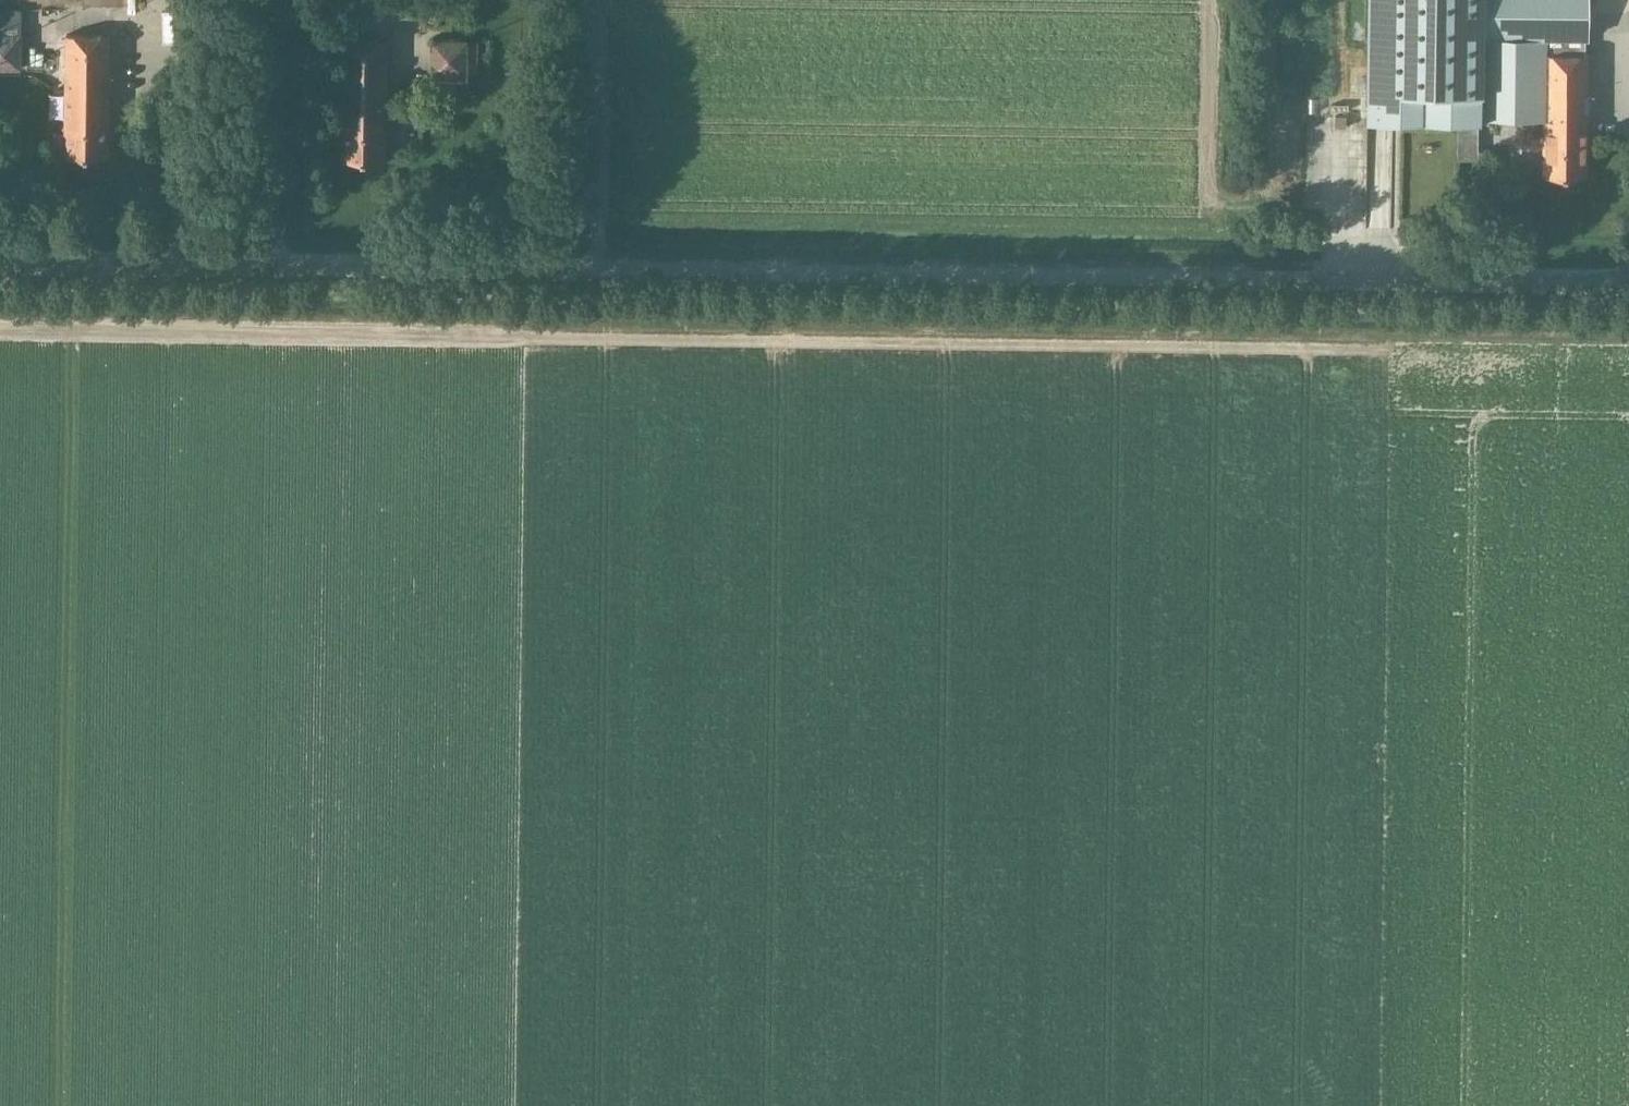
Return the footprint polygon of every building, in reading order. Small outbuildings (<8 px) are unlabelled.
[(1587,177),(1588,55),(1584,55),(1584,38),(1588,38),(1588,0),(1366,0),(1364,120),(1479,121),(1479,118),(1544,119),(1543,176),(1587,177)] [(23,31),(0,31),(0,69),(23,69),(23,31)] [(108,156),(110,34),(66,34),(65,156),(108,156)] [(385,160),(387,38),(343,37),(342,159),(385,160)] [(469,75),(469,38),(431,38),(430,75),(469,75)] [(1340,170),(1341,137),(1329,136),(1328,170),(1340,170)]
